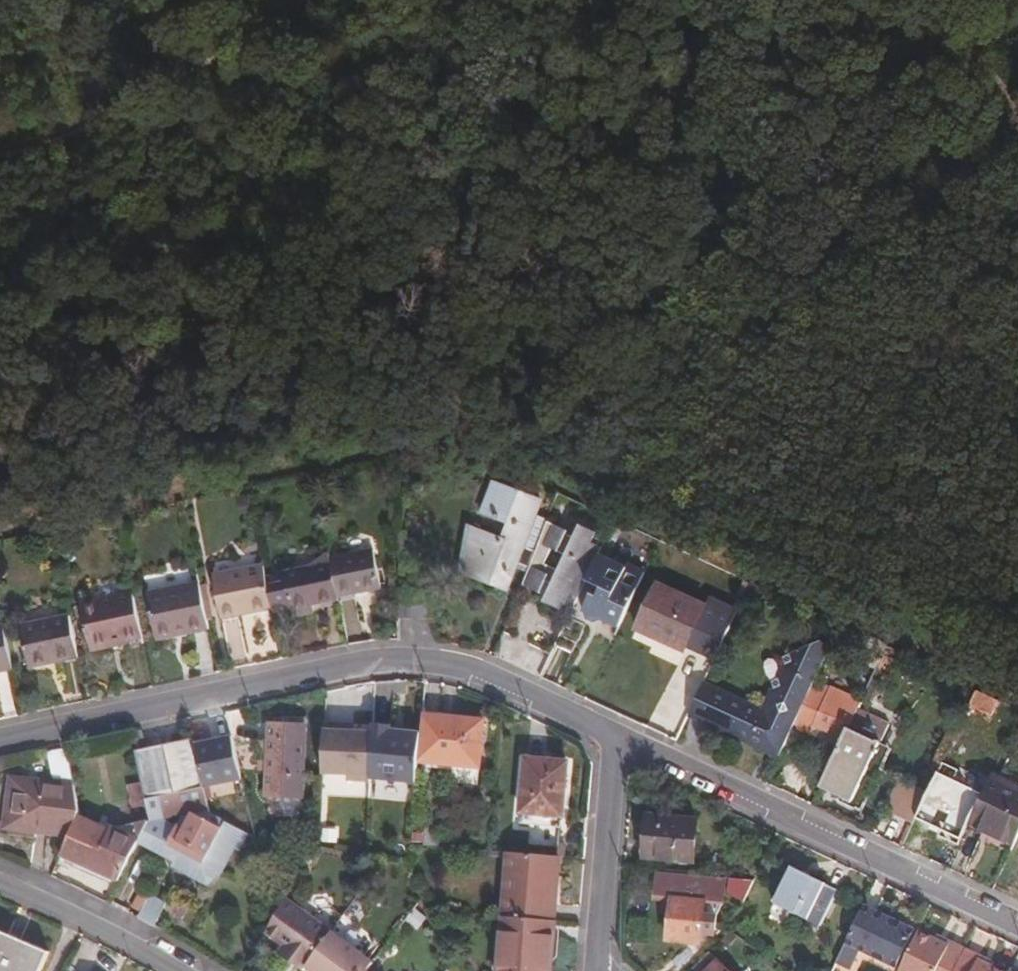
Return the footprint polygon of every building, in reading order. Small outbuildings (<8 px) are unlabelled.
[(570,610),(554,644),(571,651),(587,618),(593,620),(601,613),(616,620),(643,565),(620,553),(613,565),(595,557),(597,551),(587,548),(592,539),(578,531),(571,546),(563,542),(566,536),(549,528),(535,558),(522,550),(538,519),(544,508),(496,486),(478,510),(509,524),(500,543),(462,527),(455,570),(502,592),(514,567),(528,575),(520,591),(538,598),(545,587),(551,590),(544,606),(557,611),(561,605),(570,610)] [(551,525),(538,519),(522,550),(535,558),(549,528),(551,525)] [(307,600),(332,597),(332,592),(375,586),(368,550),(326,558),(324,550),(278,573),(257,577),(255,564),(234,569),(236,573),(219,577),(216,563),(202,565),(212,618),(285,603),(287,614),(307,610),(307,600)] [(202,630),(193,582),(140,594),(148,636),(179,630),(180,634),(202,630)] [(648,636),(650,631),(664,638),(682,647),(700,607),(651,583),(629,626),(648,636)] [(89,647),(98,645),(100,647),(134,640),(125,594),(57,607),(59,616),(11,626),(18,667),(67,657),(89,651),(89,647)] [(626,632),(676,656),(682,647),(664,638),(650,631),(648,636),(629,626),(626,632)] [(707,732),(715,736),(723,734),(738,741),(740,738),(775,755),(789,726),(803,734),(809,723),(830,732),(835,725),(842,728),(855,698),(828,686),(827,688),(810,681),(826,649),(817,645),(779,658),(753,714),(696,686),(683,714),(709,727),(707,732)] [(993,699),(970,688),(963,703),(987,714),(993,699)] [(487,719),(425,716),(425,726),(424,747),(422,764),(485,767),(487,719)] [(277,762),(269,762),(268,774),(278,774),(277,796),(311,797),(312,719),(290,718),(290,726),(278,726),(278,745),(277,762)] [(422,764),(425,726),(397,725),(397,719),(379,719),(378,736),(377,775),(421,775),(422,764)] [(377,775),(378,736),(348,735),(348,729),(331,728),(330,779),(355,779),(355,785),(377,784),(377,775)] [(814,786),(846,802),(858,807),(886,749),(872,741),(842,728),(814,786)] [(238,736),(198,744),(211,788),(247,783),(238,736)] [(138,849),(178,870),(176,875),(205,891),(219,881),(236,848),(241,852),(249,833),(227,824),(218,817),(211,788),(198,744),(196,740),(138,754),(144,780),(150,803),(153,819),(114,836),(82,821),(85,813),(77,783),(60,783),(15,781),(12,831),(75,834),(62,862),(116,890),(138,849)] [(268,745),(269,762),(277,762),(278,745),(268,745)] [(53,755),(60,783),(77,783),(70,751),(53,755)] [(528,757),(523,815),(569,821),(576,762),(528,757)] [(964,823),(1010,845),(1017,828),(1017,789),(987,774),(979,790),(966,819),(964,823)] [(881,810),(908,823),(923,791),(897,778),(881,810)] [(150,803),(144,780),(134,783),(137,805),(150,803)] [(964,818),(966,819),(979,790),(963,782),(956,796),(940,789),(933,802),(964,818)] [(416,814),(428,815),(429,796),(417,795),(416,814)] [(964,818),(933,802),(918,833),(949,849),(964,818)] [(709,823),(660,816),(656,860),(702,865),(709,823)] [(562,920),(565,876),(567,857),(516,853),(515,872),(513,901),(508,900),(507,916),(510,917),(506,970),(558,970),(562,920)] [(780,904),(809,919),(823,926),(840,892),(796,869),(780,904)] [(756,884),(664,874),(662,899),(679,900),(675,943),(709,946),(711,931),(723,932),(724,918),(729,904),(729,894),(751,897),(756,884)] [(135,907),(143,911),(151,896),(144,891),(135,907)] [(143,911),(141,916),(142,917),(157,925),(168,905),(151,896),(143,911)] [(387,963),(381,970),(296,906),(271,941),(289,956),(297,962),(294,966),(300,970),(396,970),(387,963)] [(904,931),(865,912),(855,906),(836,946),(887,969),(904,931)] [(967,965),(971,960),(940,945),(935,951),(922,945),(923,942),(910,935),(892,970),(978,970),(967,965)] [(926,938),(923,942),(922,945),(935,951),(940,945),(926,938)] [(699,970),(733,970),(716,954),(699,970)] [(286,960),(294,966),(297,962),(289,956),(286,960)] [(0,959),(0,970),(28,970),(0,959)] [(971,960),(967,965),(978,970),(983,970),(984,970),(985,967),(971,960)]
